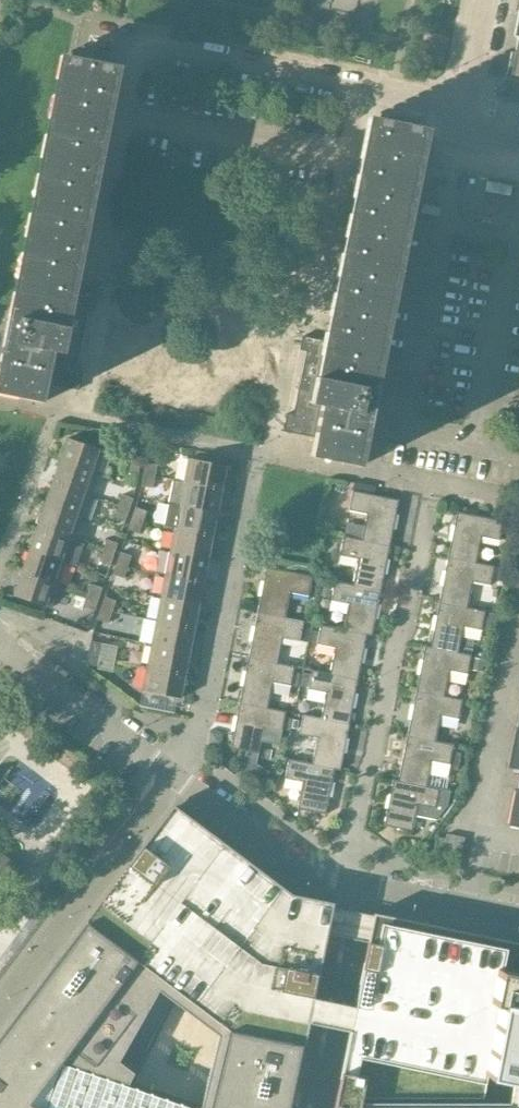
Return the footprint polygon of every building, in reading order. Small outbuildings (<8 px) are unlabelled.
[(505,78),(518,81),(518,41),(518,46),(512,78),(505,77),(505,78)] [(79,59),(67,57),(15,317),(8,315),(0,356),(0,386),(43,395),(41,402),(43,402),(47,384),(78,390),(81,372),(75,371),(89,300),(77,297),(67,295),(112,66),(79,59)] [(421,128),(376,119),(330,348),(318,346),(308,344),(293,415),(287,413),(283,431),(314,437),(310,456),(312,456),(313,450),(360,459),(359,466),(361,466),(376,389),(369,388),(421,128)] [(67,438),(59,461),(96,474),(103,451),(67,438)] [(226,466),(188,458),(183,482),(221,489),(226,466)] [(59,461),(52,483),(88,496),(96,474),(59,461)] [(126,473),(137,475),(140,463),(128,461),(126,473)] [(156,465),(145,463),(143,474),(154,476),(156,465)] [(154,476),(143,474),(140,486),(152,488),(154,476)] [(221,489),(183,482),(173,480),(168,503),(216,513),(221,489)] [(52,483),(44,506),(80,518),(88,496),(52,483)] [(399,500),(366,494),(368,486),(354,483),(348,510),(366,514),(361,539),(361,540),(389,545),(399,500)] [(121,495),(117,506),(128,510),(132,499),(121,495)] [(168,503),(163,526),(174,528),(212,536),(216,513),(168,503)] [(44,506),(36,528),(73,540),(80,518),(44,506)] [(128,510),(117,506),(113,517),(125,521),(128,510)] [(146,511),(135,507),(131,519),(142,522),(146,511)] [(456,511),(447,557),(476,563),(476,562),(481,537),(499,540),(503,521),(456,511)] [(142,522),(131,519),(127,529),(138,533),(142,522)] [(507,521),(505,530),(514,532),(516,523),(507,521)] [(36,528),(29,550),(65,563),(75,566),(83,544),(73,540),(36,528)] [(212,536),(174,528),(170,551),(207,559),(212,536)] [(389,545),(361,540),(361,539),(343,536),(339,555),(357,559),(352,584),(352,585),(381,590),(389,545)] [(106,539),(102,551),(113,555),(117,543),(106,539)] [(29,550),(21,572),(57,585),(65,563),(29,550)] [(113,555),(102,551),(98,562),(109,565),(113,555)] [(207,559),(170,551),(165,574),(203,582),(207,559)] [(131,556),(120,552),(116,563),(127,567),(131,556)] [(447,557),(438,602),(467,608),(467,607),(472,582),(490,585),(494,566),(476,562),(476,563),(447,557)] [(127,567),(116,563),(112,574),(123,578),(127,567)] [(266,567),(257,613),(285,618),(290,592),(308,596),(312,576),(266,567)] [(21,572),(13,596),(50,608),(57,585),(21,572)] [(203,582),(165,574),(161,598),(198,605),(203,582)] [(381,590),(352,585),(352,584),(334,581),(330,600),(348,604),(343,629),(343,630),(367,634),(366,635),(372,636),(381,590)] [(91,584),(87,595),(98,599),(102,588),(91,584)] [(98,599),(87,595),(83,606),(94,610),(98,599)] [(115,601),(104,597),(100,608),(112,612),(115,601)] [(198,605),(161,598),(156,621),(193,628),(198,605)] [(430,646),(429,647),(458,653),(458,652),(463,627),(493,633),(497,613),(489,611),(488,616),(485,615),(486,611),(467,607),(467,608),(438,602),(430,646)] [(112,612),(100,608),(97,619),(108,623),(112,612)] [(276,662),(281,637),(299,641),(299,640),(302,627),(303,621),(285,618),(257,613),(248,657),(276,662)] [(193,628),(156,621),(151,644),(189,651),(193,628)] [(358,679),(366,635),(367,634),(343,630),(343,629),(320,625),(319,631),(317,642),(316,644),(334,648),(329,673),(329,674),(358,679)] [(309,629),(302,627),(299,640),(306,642),(309,629)] [(317,642),(319,631),(313,630),(310,641),(317,642)] [(102,643),(90,641),(88,652),(100,654),(102,643)] [(189,651),(151,644),(147,667),(184,674),(189,651)] [(424,645),(415,691),(444,696),(449,671),(467,674),(471,654),(458,652),(458,653),(429,647),(429,646),(424,645)] [(100,654),(88,652),(86,664),(97,666),(100,654)] [(267,707),(272,682),(290,686),(290,685),(293,672),(294,666),(276,662),(248,657),(239,702),(267,707)] [(472,657),(470,670),(482,672),(484,659),(472,657)] [(184,674),(147,667),(142,691),(180,698),(184,674)] [(349,724),(358,679),(329,674),(329,673),(311,669),(310,675),(308,688),(307,689),(325,693),(320,718),(349,724)] [(300,673),(293,672),(290,685),(297,687),(300,673)] [(308,688),(310,675),(302,674),(300,687),(308,688)] [(444,696),(415,691),(406,736),(435,741),(440,716),(458,719),(462,699),(444,696)] [(282,730),(284,717),(285,711),(267,707),(239,702),(230,748),(258,754),(261,741),(279,744),(282,730)] [(506,768),(518,770),(518,707),(506,768)] [(349,724),(320,718),(302,714),(298,734),(316,738),(311,763),(335,768),(334,769),(340,770),(349,724)] [(292,718),(284,717),(282,730),(290,731),(292,718)] [(426,786),(431,760),(449,764),(452,751),(453,744),(435,741),(406,736),(398,780),(398,781),(426,786)] [(460,753),(452,751),(449,764),(448,768),(457,770),(460,753)] [(335,768),(311,763),(288,758),(284,778),(302,781),(297,808),(326,814),(334,769),(335,768)] [(447,803),(450,790),(426,786),(398,781),(398,780),(392,779),(383,825),(412,831),(415,814),(436,818),(447,803)] [(517,790),(514,790),(506,825),(518,828),(518,780),(517,790)] [(0,1034),(0,1107),(518,1107),(518,943),(373,913),(373,916),(332,908),(333,903),(291,894),(172,805),(0,1034)]
